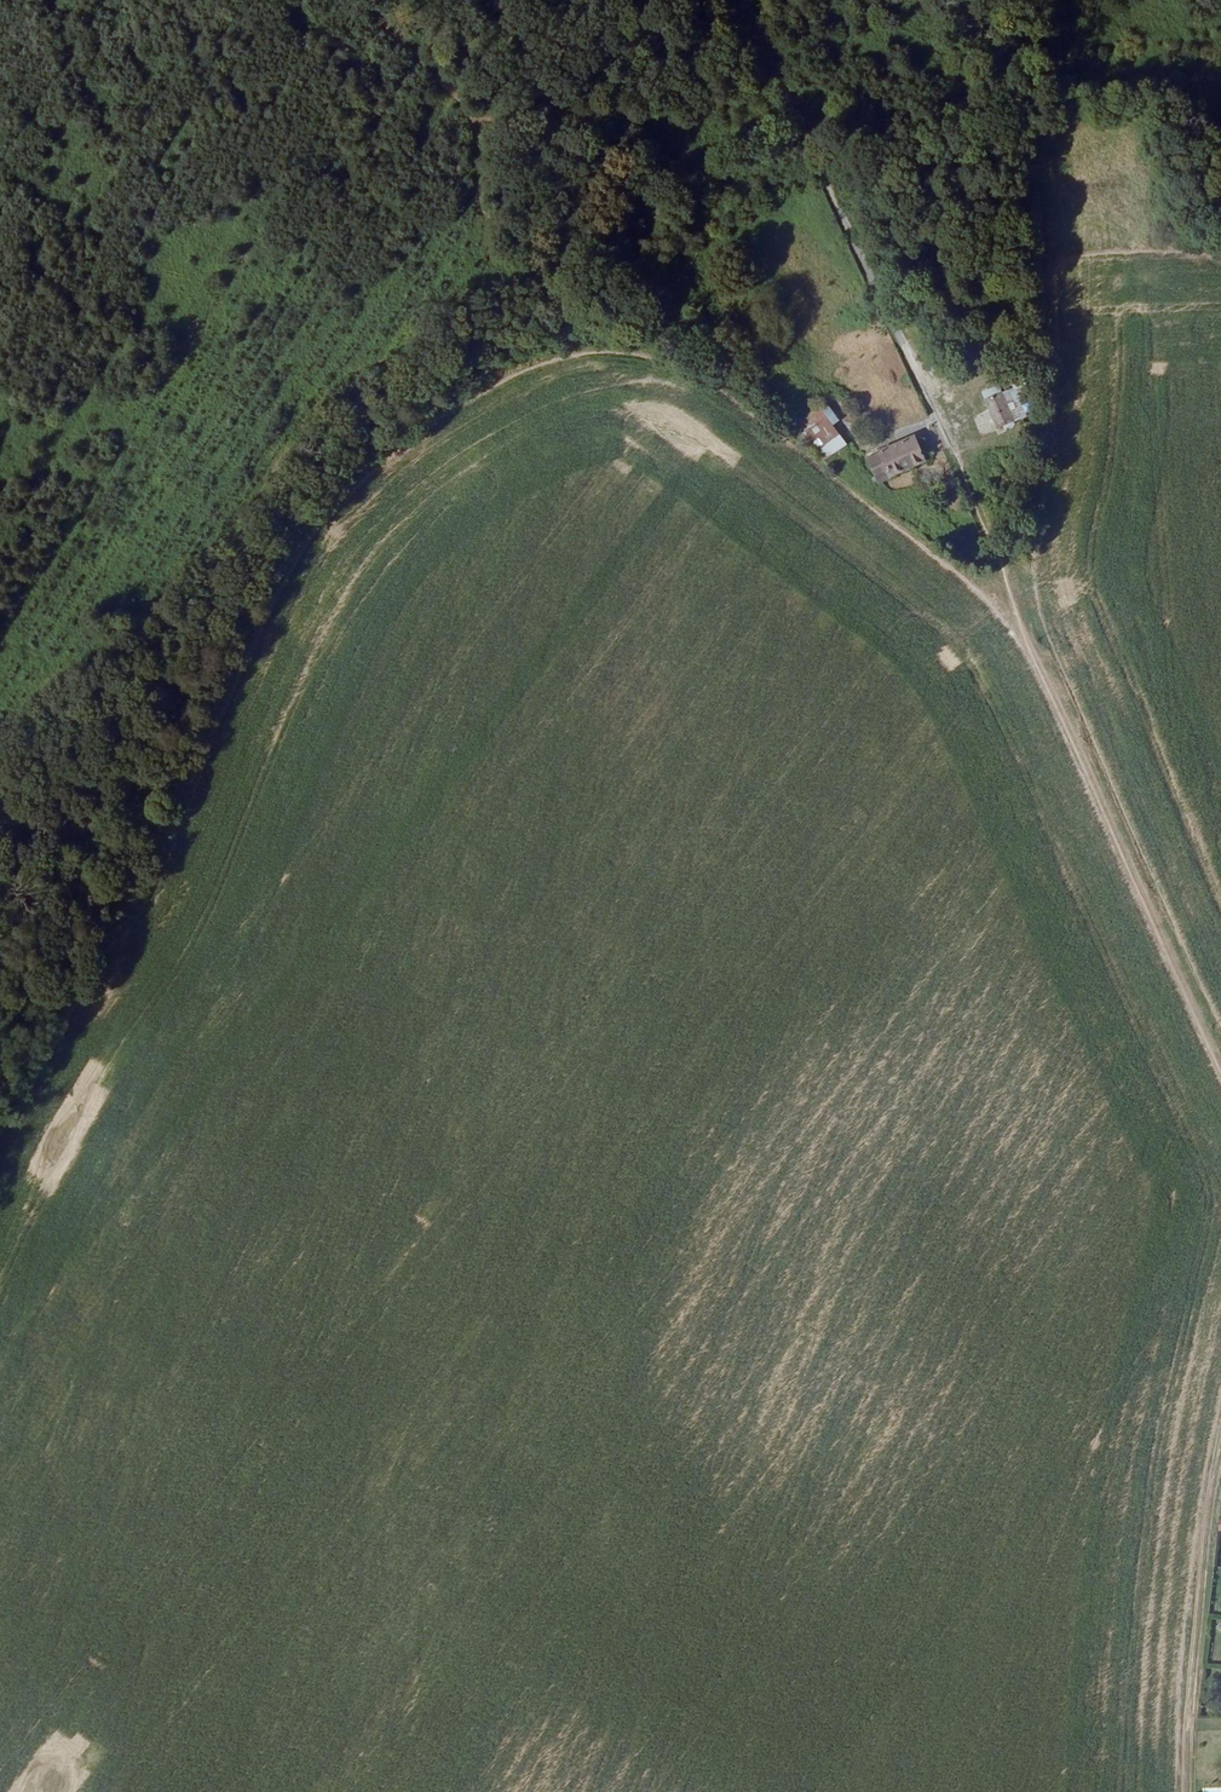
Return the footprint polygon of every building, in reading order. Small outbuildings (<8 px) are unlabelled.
[(985,395),(995,430),(1015,424),(1005,389),(985,395)] [(815,412),(801,422),(827,459),(848,445),(826,414),(820,418),(815,412)] [(930,450),(925,438),(913,444),(915,448),(885,459),(883,454),(875,457),(884,475),(890,472),(892,478),(923,464),(921,460),(927,457),(925,453),(930,450)]
